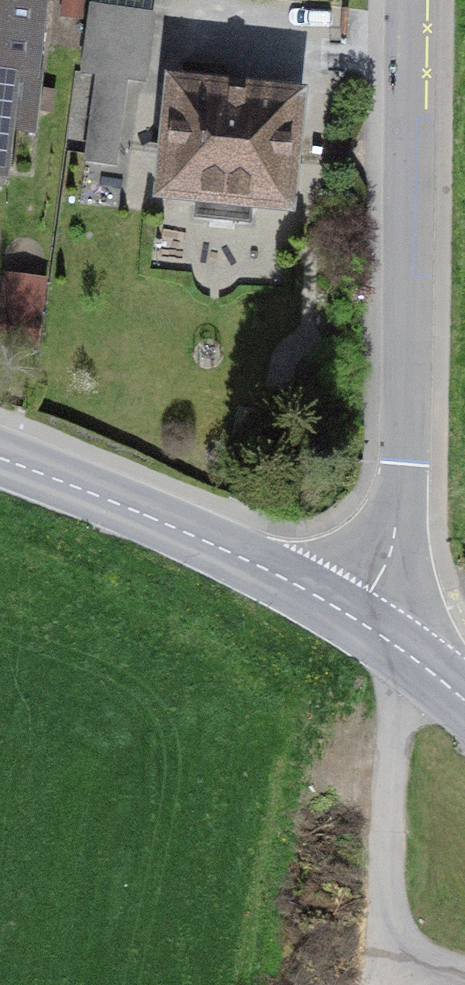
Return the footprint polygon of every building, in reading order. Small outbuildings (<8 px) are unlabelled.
[(5,127),(24,129),(24,130),(28,130),(36,62),(37,62),(44,0),(0,0),(0,169),(5,127)] [(91,5),(82,73),(142,81),(151,13),(91,5)] [(296,98),(176,85),(165,190),(286,202),(296,98)] [(93,105),(86,154),(117,158),(123,109),(93,105)] [(0,311),(0,341),(36,345),(39,315),(0,311)]
